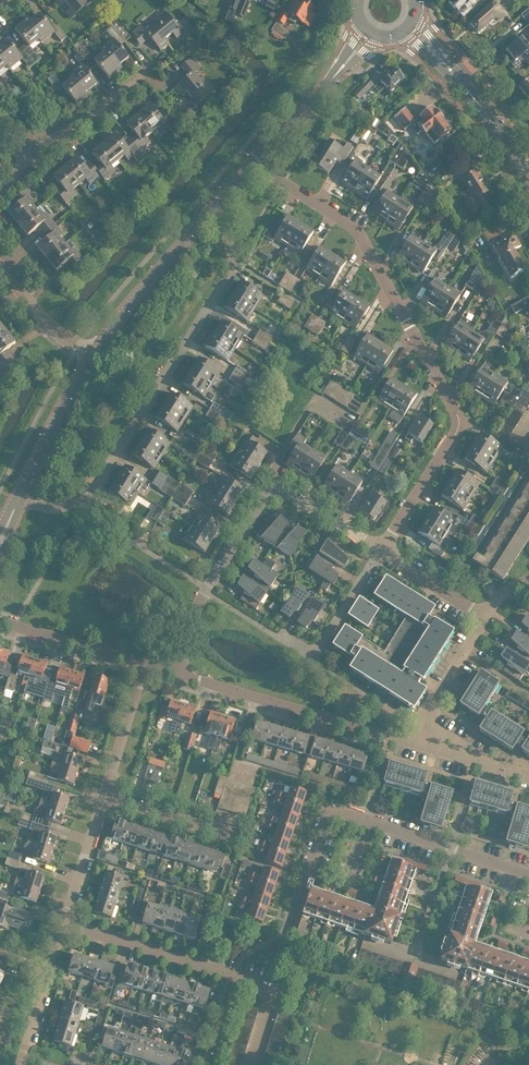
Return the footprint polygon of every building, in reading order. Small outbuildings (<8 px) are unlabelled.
[(60,4),(65,1),(71,9),(66,13),(71,18),(92,1),(91,0),(56,0),(60,4)] [(229,8),(235,11),(240,0),(232,0),(229,8)] [(238,15),(242,16),(249,0),(244,0),(238,15)] [(304,0),(303,0),(300,5),(296,2),(287,16),(282,12),(271,29),(284,38),(288,32),(280,27),(286,18),(294,23),(297,19),(308,26),(316,14),(311,11),(313,6),(304,0)] [(448,1),(449,2),(459,12),(461,15),(463,16),(471,8),(468,5),(473,0),(449,0),(448,1)] [(478,31),(496,15),(499,18),(506,12),(496,0),(495,0),(470,22),(478,31)] [(528,23),(528,4),(519,13),(528,24),(528,23)] [(153,25),(146,31),(141,24),(131,33),(140,43),(148,36),(149,37),(150,36),(160,49),(168,43),(164,38),(172,31),(176,36),(181,32),(164,11),(151,22),(153,25)] [(36,28),(34,30),(32,32),(38,39),(40,42),(53,32),(61,41),(66,36),(56,24),(51,28),(39,14),(30,21),(36,28)] [(32,32),(34,30),(36,28),(30,21),(28,18),(15,28),(29,46),(24,50),(34,62),(39,58),(29,46),(38,39),(32,32)] [(114,18),(108,22),(119,36),(125,31),(114,18)] [(199,29),(196,25),(191,29),(194,33),(197,31),(199,29)] [(110,60),(111,59),(113,57),(119,64),(128,57),(117,43),(122,39),(119,36),(111,26),(106,30),(113,39),(101,50),(103,53),(104,53),(110,60)] [(526,53),(528,51),(528,45),(527,43),(521,35),(506,48),(509,53),(505,56),(514,67),(517,65),(528,55),(527,55),(526,53)] [(2,56),(0,58),(7,65),(6,65),(9,68),(22,58),(29,67),(34,62),(24,50),(19,54),(7,40),(0,46),(0,50),(4,55),(2,56)] [(109,78),(120,69),(122,67),(119,64),(113,57),(111,59),(110,60),(104,53),(103,53),(94,60),(85,48),(79,52),(90,65),(95,61),(109,78)] [(77,86),(79,85),(81,83),(87,90),(96,83),(85,69),(90,65),(79,52),(74,56),(82,65),(69,76),(71,79),(72,79),(77,86)] [(176,86),(182,94),(187,90),(193,98),(188,102),(193,107),(214,90),(203,77),(200,79),(194,72),(200,67),(192,57),(181,66),(188,75),(188,76),(176,86)] [(517,65),(514,67),(520,75),(523,73),(520,69),(517,65)] [(379,81),(374,86),(379,91),(384,86),(388,90),(402,77),(401,76),(402,75),(397,70),(396,71),(393,68),(390,71),(387,69),(377,79),(379,81)] [(77,104),(88,95),(90,93),(87,90),(81,83),(79,85),(77,86),(72,79),(71,79),(63,86),(53,74),(47,78),(58,91),(62,87),(77,104)] [(528,99),(528,98),(528,78),(518,86),(528,99)] [(353,93),(359,98),(372,84),(367,79),(353,93)] [(347,103),(353,110),(358,104),(352,98),(347,103)] [(150,105),(138,115),(152,132),(159,126),(162,131),(174,122),(164,110),(158,115),(150,105)] [(406,105),(392,117),(403,130),(414,121),(417,124),(417,125),(424,134),(425,134),(433,143),(450,129),(431,106),(416,118),(406,105)] [(129,139),(139,150),(150,141),(146,137),(152,132),(138,115),(126,124),(135,134),(129,139)] [(377,131),(382,123),(375,115),(357,142),(366,148),(377,131)] [(355,132),(350,139),(356,143),(359,139),(360,138),(361,136),(355,132)] [(103,143),(117,160),(124,155),(128,159),(139,150),(129,139),(127,136),(121,141),(115,133),(103,143)] [(396,138),(390,134),(387,138),(393,142),(396,138)] [(313,164),(328,173),(336,160),(341,164),(352,146),(340,138),(337,144),(329,139),(313,164)] [(405,148),(400,141),(388,160),(395,164),(405,148)] [(94,167),(100,173),(104,179),(115,170),(111,165),(117,160),(103,143),(92,153),(100,163),(94,167)] [(402,169),(410,155),(405,148),(395,164),(402,169)] [(65,167),(79,183),(85,178),(89,182),(100,173),(94,167),(91,162),(85,167),(77,157),(65,167)] [(353,189),(367,167),(354,159),(340,181),(353,189)] [(473,194),(464,201),(472,213),(481,207),(483,210),(490,206),(482,193),(487,190),(484,185),(487,184),(472,161),(465,165),(469,173),(462,177),(467,185),(473,194)] [(437,171),(429,162),(422,168),(430,177),(437,171)] [(450,166),(439,175),(443,181),(455,172),(450,166)] [(56,191),(65,202),(76,193),(72,189),(79,183),(65,167),(53,176),(62,186),(56,191)] [(380,175),(367,167),(353,189),(366,197),(380,175)] [(420,168),(411,183),(421,190),(415,198),(422,203),(433,186),(428,178),(420,168)] [(433,186),(422,203),(429,207),(437,194),(433,186)] [(25,188),(14,197),(19,203),(8,211),(18,223),(35,209),(30,202),(35,198),(35,195),(33,193),(30,193),(28,195),(27,193),(29,192),(25,188)] [(385,221),(389,214),(398,199),(386,191),(372,213),(385,221)] [(398,199),(389,214),(385,221),(398,229),(411,207),(398,199)] [(38,226),(43,232),(54,223),(45,212),(40,216),(35,209),(18,223),(28,235),(38,226)] [(286,245),(300,223),(287,215),(281,225),(272,219),(263,234),(272,240),(274,237),(286,245)] [(37,246),(47,258),(64,244),(58,237),(63,234),(54,223),(43,232),(47,237),(37,246)] [(313,231),(300,223),(286,245),(299,253),(313,231)] [(462,236),(457,228),(455,232),(447,245),(454,249),(462,236)] [(423,243),(409,265),(422,273),(432,257),(437,261),(447,245),(455,232),(453,230),(447,231),(444,235),(443,234),(436,245),(434,244),(432,248),(423,243)] [(107,231),(100,236),(103,240),(110,234),(107,231)] [(525,269),(513,248),(520,244),(514,232),(492,244),(510,277),(525,269)] [(409,265),(423,243),(410,234),(396,257),(409,265)] [(64,244),(47,258),(56,269),(66,261),(71,267),(82,257),(73,246),(69,250),(64,244)] [(305,268),(318,276),(332,254),(319,246),(305,268)] [(345,262),(332,254),(318,276),(331,284),(345,262)] [(471,288),(481,272),(477,264),(464,284),(471,288)] [(261,273),(266,276),(267,276),(271,269),(266,266),(262,273),(261,273)] [(285,288),(293,275),(286,271),(278,284),(285,288)] [(486,280),(481,272),(471,288),(478,293),(486,280)] [(300,279),(293,275),(285,288),(292,292),(300,279)] [(433,309),(435,305),(447,286),(434,278),(420,300),(433,309)] [(241,280),(232,293),(255,307),(263,294),(241,280)] [(460,295),(447,286),(435,305),(433,309),(445,317),(460,295)] [(329,312),(342,320),(356,298),(343,290),(329,312)] [(255,307),(232,293),(224,306),(246,320),(255,307)] [(294,302),(282,294),(277,300),(290,308),(294,302)] [(356,298),(342,320),(355,329),(369,306),(356,298)] [(524,310),(527,315),(528,313),(528,305),(525,299),(511,307),(515,315),(524,310)] [(312,313),(303,325),(310,330),(318,317),(312,313)] [(456,352),(470,330),(473,326),(466,321),(467,319),(461,316),(443,344),(456,352)] [(509,324),(505,316),(501,323),(494,333),(501,337),(509,324)] [(310,330),(317,334),(325,321),(318,317),(310,330)] [(470,330),(456,352),(469,360),(482,340),(485,343),(492,331),(494,333),(501,323),(494,318),(486,331),(478,333),(477,335),(470,330)] [(221,319),(213,332),(235,346),(243,333),(221,319)] [(286,327),(295,333),(299,327),(290,321),(286,327)] [(261,327),(256,334),(269,342),(273,335),(261,327)] [(5,330),(0,334),(0,367),(5,373),(16,364),(9,356),(4,350),(15,341),(5,330)] [(235,346),(213,332),(205,345),(227,359),(235,346)] [(269,342),(256,334),(252,341),(264,349),(269,342)] [(366,364),(379,342),(367,334),(353,356),(366,364)] [(340,349),(347,353),(355,340),(348,336),(340,349)] [(504,343),(511,347),(515,340),(508,336),(504,343)] [(392,350),(379,342),(366,364),(379,372),(392,350)] [(198,356),(190,369),(212,383),(220,370),(198,356)] [(237,364),(233,371),(246,379),(250,372),(237,364)] [(480,396),(494,374),(481,366),(467,388),(480,396)] [(207,391),(211,384),(212,383),(190,369),(182,382),(204,396),(211,400),(214,395),(207,391)] [(246,379),(233,371),(229,377),(241,386),(246,379)] [(507,382),(494,374),(480,396),(493,404),(502,390),(507,382)] [(376,400),(389,408),(403,386),(390,378),(376,400)] [(331,379),(323,392),(329,396),(337,383),(331,379)] [(502,390),(505,392),(500,400),(511,407),(512,406),(515,400),(526,407),(528,403),(528,401),(519,395),(521,391),(507,382),(502,390)] [(337,383),(329,396),(335,400),(343,387),(337,383)] [(398,422),(402,416),(416,394),(403,386),(389,408),(385,414),(392,418),(398,422)] [(335,400),(345,406),(346,407),(355,394),(343,387),(335,400)] [(522,389),(521,391),(519,395),(528,401),(528,394),(522,389)] [(171,391),(163,404),(185,418),(193,405),(171,391)] [(355,394),(346,407),(359,415),(367,402),(355,394)] [(523,413),(526,407),(515,400),(512,406),(523,413)] [(214,401),(209,408),(222,416),(227,420),(232,413),(214,401)] [(185,418),(163,404),(154,417),(177,431),(185,418)] [(512,406),(511,407),(508,412),(519,419),(523,413),(512,406)] [(222,416),(209,408),(205,414),(218,423),(222,416)] [(508,412),(506,415),(505,417),(516,424),(519,419),(508,412)] [(232,413),(227,420),(244,430),(248,423),(232,413)] [(404,438),(410,442),(413,437),(421,442),(432,424),(418,415),(404,438)] [(516,424),(505,417),(501,423),(512,430),(516,424)] [(501,423),(498,428),(509,435),(512,430),(501,423)] [(370,438),(352,427),(348,434),(354,438),(366,445),(368,442),(370,438)] [(148,428),(139,441),(162,455),(170,442),(148,428)] [(498,428),(494,434),(498,436),(505,441),(509,435),(498,428)] [(340,446),(348,434),(341,429),(333,442),(340,446)] [(285,463),(298,472),(312,450),(303,444),(307,437),(306,437),(298,432),(298,431),(286,449),(292,453),(285,463)] [(236,451),(259,465),(267,452),(253,443),(256,438),(248,433),(245,438),(244,438),(236,451)] [(493,459),(502,446),(511,453),(513,452),(516,447),(505,441),(498,436),(495,442),(480,433),(471,445),(493,459)] [(346,451),(354,438),(348,434),(340,446),(346,451)] [(190,438),(186,445),(199,453),(203,446),(190,438)] [(386,440),(377,453),(384,457),(393,444),(386,440)] [(162,455),(139,441),(131,453),(153,468),(162,455)] [(385,457),(392,462),(400,449),(393,444),(385,457)] [(199,453),(186,445),(182,451),(195,459),(199,453)] [(493,459),(471,445),(463,458),(485,472),(493,459)] [(216,454),(203,446),(199,453),(212,461),(216,454)] [(325,458),(312,450),(298,472),(311,480),(325,458)] [(259,465),(236,451),(228,464),(251,478),(259,465)] [(212,461),(199,453),(195,459),(208,468),(212,461)] [(384,457),(377,453),(369,465),(376,470),(384,457)] [(384,475),(392,462),(385,457),(377,470),(384,475)] [(138,492),(142,485),(146,487),(150,482),(146,479),(124,465),(116,477),(138,492)] [(335,495),(349,473),(336,465),(322,487),(335,495)] [(456,469),(448,482),(470,496),(478,483),(456,469)] [(518,470),(471,545),(475,548),(523,473),(518,470)] [(361,481),(349,473),(335,495),(347,503),(361,481)] [(167,475),(163,481),(175,489),(180,483),(167,475)] [(221,475),(213,488),(235,502),(244,489),(221,475)] [(138,492),(116,477),(108,490),(130,504),(138,492)] [(496,477),(492,483),(504,491),(508,484),(496,477)] [(175,489),(163,481),(159,488),(171,496),(175,489)] [(502,579),(528,535),(528,481),(520,494),(522,495),(518,501),(517,500),(508,513),(510,514),(506,520),(505,519),(496,532),(498,533),(495,539),(493,538),(484,551),(486,552),(483,557),(475,553),(471,559),(502,579)] [(462,509),(470,496),(448,482),(440,495),(462,509)] [(193,491),(180,483),(175,489),(189,498),(193,491)] [(504,491),(492,483),(487,490),(500,498),(504,491)] [(359,510),(373,519),(384,501),(377,496),(379,492),(373,487),(359,510)] [(235,502),(213,488),(205,500),(227,515),(235,502)] [(189,498),(175,489),(171,496),(185,504),(189,498)] [(149,517),(155,521),(163,508),(157,504),(149,517)] [(433,506),(425,519),(447,533),(455,520),(433,506)] [(163,508),(155,521),(162,525),(170,513),(163,508)] [(198,512),(189,525),(212,539),(220,526),(198,512)] [(472,514),(468,521),(480,528),(485,521),(472,514)] [(266,518),(256,534),(273,545),(283,529),(288,521),(280,517),(274,523),(266,518)] [(447,533),(425,519),(417,532),(432,541),(428,548),(441,556),(447,545),(447,542),(443,539),(447,533)] [(480,528),(468,521),(464,527),(476,535),(480,528)] [(212,539),(189,525),(181,537),(204,552),(212,539)] [(273,545),(290,555),(304,532),(297,527),(291,533),(283,529),(273,545)] [(341,553),(346,545),(330,535),(319,552),(336,562),(343,567),(348,559),(341,553)] [(328,580),(331,582),(332,583),(337,576),(331,570),(336,562),(319,552),(309,568),(325,579),(328,580)] [(271,568),(274,563),(266,558),(262,563),(271,568)] [(250,581),(266,591),(276,575),(253,560),(248,568),(255,574),(250,581)] [(344,626),(333,644),(356,658),(349,668),(413,709),(424,690),(416,685),(420,679),(422,680),(452,632),(427,616),(432,609),(424,604),(426,602),(386,576),(374,595),(406,615),(383,651),(344,626)] [(250,581),(242,577),(238,584),(244,590),(239,598),(255,609),(266,591),(250,581)] [(325,579),(320,587),(326,591),(331,582),(328,580),(325,579)] [(296,588),(284,607),(281,611),(289,616),(295,610),(302,615),(313,598),(296,588)] [(302,615),(297,622),(305,627),(311,620),(319,625),(330,609),(313,598),(302,615)] [(359,598),(348,614),(367,626),(377,609),(359,598)] [(523,636),(516,631),(511,639),(517,645),(513,653),(528,663),(528,640),(523,636)] [(0,649),(0,674),(8,677),(13,660),(7,658),(10,652),(8,651),(8,650),(3,648),(2,649),(0,649)] [(513,653),(505,648),(500,656),(507,662),(502,670),(518,680),(528,663),(513,653)] [(26,686),(30,675),(35,659),(30,657),(30,656),(24,654),(23,655),(22,655),(17,671),(25,673),(21,684),(26,686)] [(49,676),(42,674),(46,662),(45,662),(45,660),(41,659),(40,660),(35,659),(30,675),(26,686),(24,692),(42,697),(49,676)] [(55,683),(61,685),(54,710),(60,712),(64,696),(72,670),(68,669),(68,667),(62,665),(62,667),(60,666),(55,683)] [(78,672),(73,670),(72,670),(64,696),(68,697),(69,695),(70,695),(72,688),(79,690),(84,674),(83,673),(83,672),(78,670),(78,672)] [(480,671),(459,704),(478,715),(485,719),(479,729),(511,750),(514,744),(521,749),(521,750),(528,755),(528,736),(526,741),(519,737),(524,729),(491,709),(490,711),(483,707),(498,683),(480,671)] [(10,673),(5,688),(4,692),(11,694),(17,675),(10,673)] [(95,676),(85,709),(92,711),(94,704),(102,706),(105,696),(104,695),(106,687),(108,687),(110,680),(95,676)] [(55,686),(47,684),(43,698),(51,700),(55,686)] [(507,689),(504,694),(528,709),(528,703),(507,689)] [(170,729),(174,731),(183,703),(178,702),(178,700),(172,698),(171,699),(170,699),(168,705),(162,703),(158,717),(166,720),(167,717),(173,719),(170,729)] [(187,704),(183,703),(174,731),(178,732),(181,722),(190,724),(195,707),(194,707),(194,705),(188,703),(187,704)] [(198,726),(205,728),(212,730),(207,748),(212,749),(222,715),(217,713),(217,712),(212,710),(211,711),(210,711),(208,717),(201,715),(198,726)] [(71,712),(66,730),(73,732),(78,714),(71,712)] [(228,717),(222,715),(212,749),(218,751),(222,738),(231,741),(233,735),(230,735),(235,719),(234,719),(234,717),(228,716),(228,717)] [(251,738),(264,742),(269,725),(256,721),(251,738)] [(264,742),(277,746),(282,729),(269,725),(264,742)] [(277,746),(290,750),(295,733),(282,729),(277,746)] [(182,748),(190,750),(195,734),(187,732),(182,748)] [(295,733),(290,750),(304,754),(309,737),(295,733)] [(71,741),(69,746),(86,751),(89,741),(72,736),(71,741)] [(41,746),(54,750),(56,743),(44,739),(41,746)] [(310,756),(323,760),(328,743),(315,739),(310,756)] [(323,760),(336,764),(341,747),(328,743),(323,760)] [(336,764),(349,768),(354,751),(341,747),(336,764)] [(354,751),(349,768),(362,772),(367,755),(354,751)] [(53,756),(51,763),(76,771),(80,757),(64,752),(62,759),(53,756)] [(260,757),(252,754),(250,760),(258,763),(260,757)] [(155,792),(158,782),(162,767),(164,761),(149,757),(147,763),(143,777),(145,778),(141,788),(155,792)] [(273,761),(265,758),(263,764),(271,767),(273,761)] [(386,773),(382,784),(419,795),(420,793),(428,796),(420,822),(429,825),(428,827),(436,830),(437,827),(441,828),(451,792),(423,783),(426,772),(389,761),(388,765),(386,765),(383,772),(386,773)] [(286,765),(278,762),(276,768),(284,771),(286,765)] [(76,771),(51,763),(49,769),(58,772),(56,779),(72,784),(76,771)] [(299,769),(291,766),(289,772),(297,775),(299,769)] [(29,770),(27,777),(44,782),(46,775),(29,770)] [(319,775),(310,772),(308,778),(317,781),(319,775)] [(226,779),(227,776),(220,774),(214,792),(221,794),(221,795),(222,793),(226,779)] [(332,779),(323,776),(321,782),(330,785),(332,779)] [(44,782),(27,777),(25,784),(42,789),(44,782)] [(235,782),(226,779),(222,793),(230,796),(235,782)] [(345,783),(336,780),(334,786),(343,789),(345,783)] [(468,804),(505,815),(505,813),(513,815),(505,842),(515,844),(514,847),(521,849),(522,847),(526,848),(528,839),(528,809),(508,803),(512,792),(475,781),(474,785),(471,784),(469,792),(472,792),(468,804)] [(241,784),(235,782),(230,796),(236,798),(237,798),(241,784)] [(248,786),(241,784),(237,798),(243,800),(248,786)] [(357,787),(349,784),(347,790),(356,792),(357,787)] [(249,802),(254,788),(248,786),(243,800),(249,802)] [(282,798),(286,799),(302,805),(307,792),(290,786),(288,794),(284,792),(282,797),(282,798)] [(40,796),(38,802),(64,810),(68,797),(52,792),(50,799),(40,796)] [(221,794),(217,807),(226,810),(230,796),(222,793),(221,795),(221,794)] [(230,796),(226,810),(232,812),(236,798),(230,796)] [(380,796),(379,796),(378,800),(377,802),(372,804),(372,805),(373,807),(374,808),(374,809),(375,810),(376,811),(377,812),(378,813),(379,813),(381,814),(382,814),(383,814),(385,814),(386,810),(390,812),(390,810),(390,809),(390,808),(390,806),(389,805),(389,803),(388,802),(387,801),(387,800),(386,799),(385,798),(384,798),(383,797),(382,797),(380,796)] [(236,798),(232,812),(238,814),(243,800),(237,798),(236,798)] [(286,799),(282,811),(298,817),(302,805),(286,799)] [(243,800),(238,814),(245,816),(249,802),(243,800)] [(64,810),(38,802),(37,806),(34,808),(32,815),(21,811),(19,818),(49,827),(51,821),(60,823),(64,810)] [(282,811),(278,824),(294,829),(298,817),(282,811)] [(470,834),(471,831),(472,829),(476,831),(476,830),(476,828),(476,827),(476,826),(475,825),(475,823),(474,822),(474,821),(473,820),(472,819),(471,818),(470,818),(469,817),(468,816),(467,816),(465,815),(463,820),(462,822),(458,823),(458,824),(458,825),(459,826),(459,827),(460,828),(461,829),(461,830),(463,831),(463,832),(464,832),(465,833),(467,833),(468,833),(470,834)] [(49,827),(19,818),(17,824),(30,828),(26,841),(52,849),(56,836),(47,833),(49,827)] [(105,837),(123,843),(129,825),(116,820),(113,829),(108,827),(105,837)] [(278,824),(273,836),(289,842),(294,829),(278,824)] [(123,843),(124,843),(137,847),(142,829),(129,825),(123,843)] [(137,847),(150,851),(155,833),(142,829),(137,847)] [(150,851),(151,851),(163,855),(168,837),(155,833),(150,851)] [(264,847),(269,849),(285,854),(289,842),(273,836),(271,844),(266,842),(264,847)] [(163,855),(176,859),(181,841),(168,837),(163,855)] [(52,849),(26,841),(24,847),(34,850),(32,857),(48,862),(52,849)] [(176,859),(178,860),(188,863),(194,845),(181,841),(176,859)] [(188,863),(191,864),(202,868),(207,850),(194,845),(188,863)] [(285,854),(269,849),(265,862),(281,867),(285,854)] [(8,850),(6,857),(19,861),(21,854),(8,850)] [(103,860),(116,864),(118,859),(119,855),(120,852),(115,850),(114,853),(106,850),(103,860)] [(205,869),(215,872),(217,864),(221,865),(220,866),(223,867),(219,877),(227,879),(231,864),(223,861),(225,855),(211,851),(207,850),(202,868),(205,869)] [(19,861),(6,857),(5,863),(17,867),(19,861)] [(304,890),(290,933),(296,935),(303,913),(391,943),(416,868),(427,872),(429,866),(404,857),(403,862),(393,859),(375,912),(311,890),(310,892),(304,890)] [(125,867),(127,862),(118,859),(116,864),(125,867)] [(246,866),(250,867),(251,863),(241,860),(239,866),(245,868),(246,866)] [(143,873),(145,867),(135,864),(134,870),(143,873)] [(16,874),(14,881),(39,889),(43,875),(28,871),(29,868),(19,865),(16,874)] [(105,871),(101,885),(119,891),(123,877),(124,877),(128,878),(130,872),(114,867),(112,874),(105,871)] [(153,870),(145,867),(143,873),(151,875),(153,870)] [(263,867),(259,880),(275,885),(279,872),(263,867)] [(169,881),(170,876),(161,873),(160,878),(169,881)] [(456,875),(454,881),(465,884),(439,959),(528,990),(528,964),(471,944),(489,892),(480,889),(482,884),(456,875)] [(170,876),(169,881),(178,884),(179,879),(170,876)] [(379,878),(372,876),(369,884),(376,886),(379,878)] [(257,884),(254,892),(271,898),(275,885),(259,880),(254,878),(252,883),(257,884)] [(332,882),(324,879),(322,885),(330,888),(332,882)] [(35,902),(39,889),(14,881),(12,887),(13,887),(11,894),(19,897),(35,902)] [(195,890),(196,884),(188,882),(186,887),(195,890)] [(195,890),(204,893),(206,887),(196,884),(195,890)] [(101,885),(97,898),(115,904),(117,896),(124,898),(126,893),(119,891),(101,885)] [(356,890),(349,888),(347,893),(355,896),(356,890)] [(7,899),(9,893),(0,890),(0,897),(7,899)] [(245,903),(250,904),(266,910),(271,898),(254,892),(252,899),(247,898),(245,903)] [(27,914),(5,907),(7,900),(0,898),(0,926),(7,928),(8,924),(22,929),(27,914)] [(115,904),(97,898),(92,911),(111,917),(115,904)] [(139,911),(145,913),(142,924),(145,925),(145,924),(154,926),(160,907),(160,904),(143,899),(139,911)] [(161,903),(160,904),(160,907),(154,926),(153,927),(156,928),(156,927),(163,929),(171,906),(161,903)] [(266,910),(250,904),(245,903),(244,908),(248,909),(246,917),(262,923),(266,910)] [(166,931),(173,933),(179,913),(181,909),(171,906),(163,929),(163,931),(166,932),(166,931)] [(133,919),(136,910),(130,909),(127,917),(133,919)] [(179,913),(173,933),(173,934),(176,935),(176,934),(184,936),(190,916),(179,913)] [(195,914),(194,918),(190,916),(184,936),(183,937),(186,938),(187,937),(193,939),(198,925),(202,926),(205,918),(195,914)] [(493,926),(496,918),(490,916),(487,924),(493,926)] [(506,948),(508,942),(499,939),(497,944),(506,948)] [(365,962),(369,950),(361,947),(360,949),(358,955),(356,960),(365,962)] [(371,964),(375,952),(369,950),(365,962),(371,964)] [(381,954),(375,952),(371,964),(376,966),(381,954)] [(81,976),(87,958),(74,954),(68,972),(81,976)] [(382,968),(386,956),(381,954),(376,966),(382,968)] [(388,970),(392,958),(386,956),(382,968),(388,970)] [(81,976),(94,980),(100,962),(87,958),(81,976)] [(395,972),(399,960),(392,958),(388,970),(395,972)] [(401,974),(405,962),(399,960),(395,972),(401,974)] [(407,977),(412,963),(405,961),(405,962),(401,974),(407,977)] [(100,962),(94,980),(104,983),(104,985),(111,988),(116,973),(111,972),(113,966),(100,962)] [(413,979),(418,967),(418,965),(412,963),(407,977),(413,979)] [(120,973),(116,986),(125,989),(126,986),(131,988),(131,986),(137,967),(138,966),(135,966),(135,967),(128,965),(125,975),(120,973)] [(147,971),(148,969),(145,968),(144,970),(138,968),(137,967),(131,986),(132,987),(141,990),(147,971)] [(420,981),(424,969),(418,967),(413,979),(420,981)] [(426,983),(430,971),(424,969),(420,981),(426,983)] [(141,990),(142,990),(152,993),(158,974),(158,973),(155,972),(155,973),(147,971),(141,990)] [(432,985),(436,973),(430,971),(426,983),(432,985)] [(438,987),(442,975),(436,973),(432,985),(438,987)] [(158,974),(152,993),(157,994),(155,1000),(161,1001),(162,996),(168,977),(168,976),(165,975),(165,976),(158,974)] [(444,989),(448,977),(442,975),(438,987),(444,989)] [(168,977),(162,996),(172,999),(178,979),(175,978),(175,979),(168,977)] [(450,991),(454,979),(448,977),(444,989),(450,991)] [(181,1005),(188,982),(178,979),(172,999),(171,1004),(173,1004),(175,1003),(181,1005)] [(457,993),(461,981),(454,979),(450,991),(457,993)] [(192,1006),(198,987),(198,986),(188,982),(181,1005),(179,1010),(185,1011),(187,1004),(192,1006)] [(190,1013),(191,1013),(196,1015),(198,1008),(203,1009),(208,1010),(211,1003),(212,999),(207,998),(209,990),(208,990),(209,989),(206,988),(206,989),(198,987),(192,1006),(190,1013)] [(74,1000),(76,993),(77,991),(71,989),(68,998),(74,1000)] [(79,1000),(87,1003),(89,996),(81,994),(79,1000)] [(97,999),(89,996),(87,1003),(95,1006),(97,999)] [(259,1004),(246,1000),(244,1006),(256,1011),(259,1004)] [(60,1014),(79,1020),(83,1006),(65,1001),(60,1014)] [(242,1012),(255,1017),(256,1011),(244,1006),(242,1012)] [(278,1010),(276,1016),(289,1020),(291,1014),(278,1010)] [(240,1019),(253,1023),(255,1017),(242,1012),(240,1019)] [(60,1014),(56,1027),(74,1033),(79,1020),(60,1014)] [(94,1025),(100,1027),(103,1017),(98,1015),(94,1025)] [(276,1016),(275,1020),(274,1023),(287,1027),(289,1020),(276,1016)] [(238,1024),(251,1029),(253,1023),(240,1019),(238,1024)] [(102,1048),(111,1051),(120,1022),(116,1021),(113,1026),(105,1023),(103,1028),(100,1038),(104,1039),(101,1047),(102,1047),(102,1048)] [(120,1022),(111,1051),(115,1052),(116,1051),(122,1053),(128,1034),(123,1032),(126,1024),(120,1022)] [(272,1028),(285,1033),(287,1027),(274,1023),(272,1028)] [(236,1031),(249,1035),(251,1029),(238,1024),(236,1031)] [(72,1052),(73,1048),(74,1046),(70,1045),(74,1033),(56,1027),(52,1041),(63,1044),(61,1049),(72,1052)] [(122,1055),(132,1058),(133,1055),(138,1037),(140,1031),(141,1029),(136,1027),(133,1035),(128,1034),(122,1053),(122,1055)] [(272,1028),(270,1034),(283,1039),(285,1033),(272,1028)] [(132,1058),(142,1061),(148,1040),(150,1035),(140,1031),(138,1037),(133,1055),(132,1058)] [(247,1041),(247,1040),(249,1035),(236,1031),(234,1037),(247,1041)] [(270,1034),(270,1035),(268,1041),(281,1044),(283,1039),(270,1034)] [(146,1061),(153,1063),(159,1043),(160,1038),(155,1037),(154,1042),(148,1040),(142,1061),(146,1062),(146,1061)] [(232,1043),(245,1047),(247,1041),(234,1037),(232,1043)] [(93,1048),(95,1039),(90,1038),(87,1047),(93,1048)] [(281,1044),(268,1041),(266,1047),(279,1051),(281,1044)] [(169,1047),(159,1043),(153,1063),(152,1064),(155,1064),(156,1064),(159,1064),(163,1064),(169,1047)] [(230,1049),(243,1053),(245,1047),(232,1043),(230,1049)] [(179,1050),(174,1064),(186,1064),(187,1061),(191,1062),(190,1064),(191,1064),(196,1048),(188,1045),(187,1048),(180,1046),(179,1050)] [(179,1050),(169,1047),(163,1064),(174,1064),(179,1050)] [(266,1047),(264,1053),(277,1057),(279,1051),(266,1047)] [(241,1059),(243,1055),(243,1053),(230,1049),(228,1055),(241,1059)] [(264,1053),(262,1059),(275,1063),(277,1057),(264,1053)] [(226,1061),(239,1064),(241,1059),(228,1055),(226,1061)]
